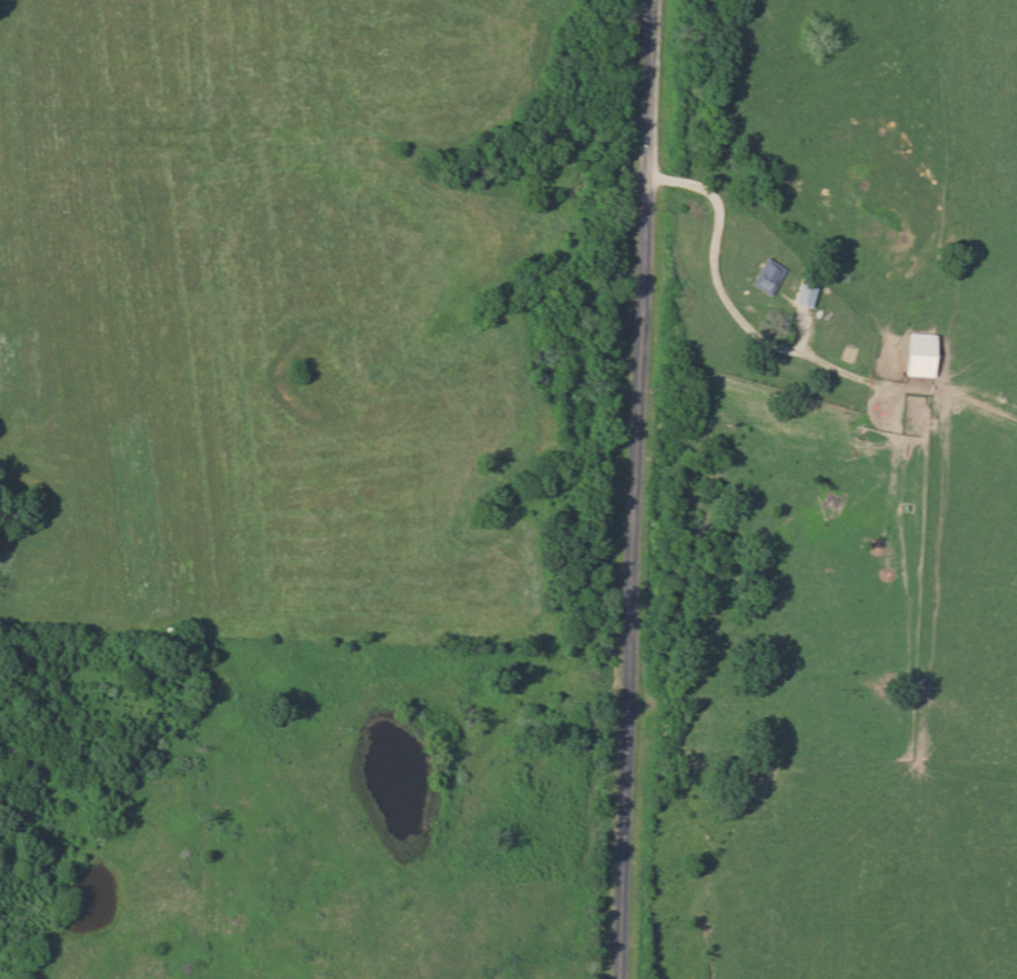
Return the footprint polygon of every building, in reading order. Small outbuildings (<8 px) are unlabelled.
[(773,277),(759,270),(752,283),(766,290),(773,277)] [(808,309),(815,282),(797,278),(790,305),(808,309)] [(931,377),(933,334),(903,333),(902,376),(931,377)]
